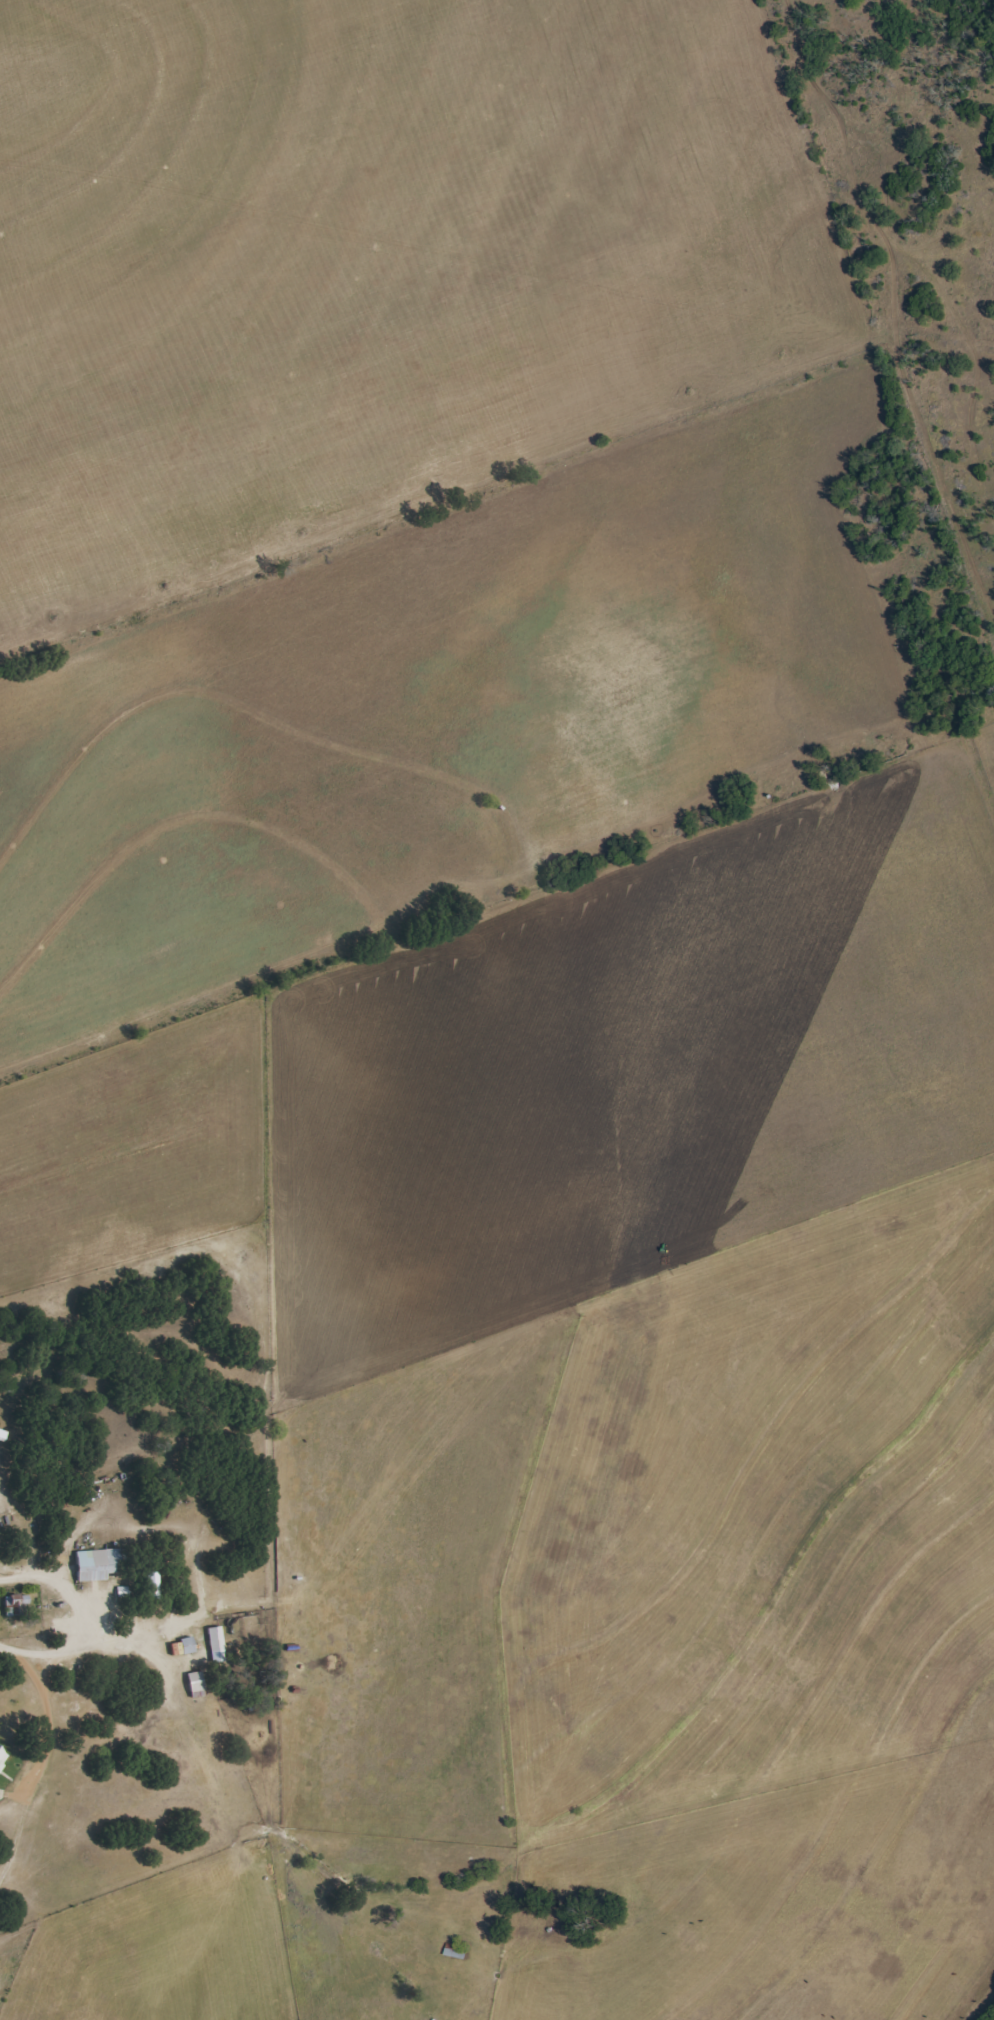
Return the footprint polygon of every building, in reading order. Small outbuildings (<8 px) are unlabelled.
[(73,1550),(73,1581),(103,1580),(103,1572),(122,1571),(121,1549),(73,1550)] [(23,1595),(5,1595),(5,1615),(23,1615),(23,1595)] [(223,1661),(220,1625),(206,1626),(209,1662),(223,1661)] [(202,1695),(200,1671),(185,1672),(188,1696),(202,1695)] [(443,1955),(464,1959),(466,1947),(445,1943),(443,1955)]
